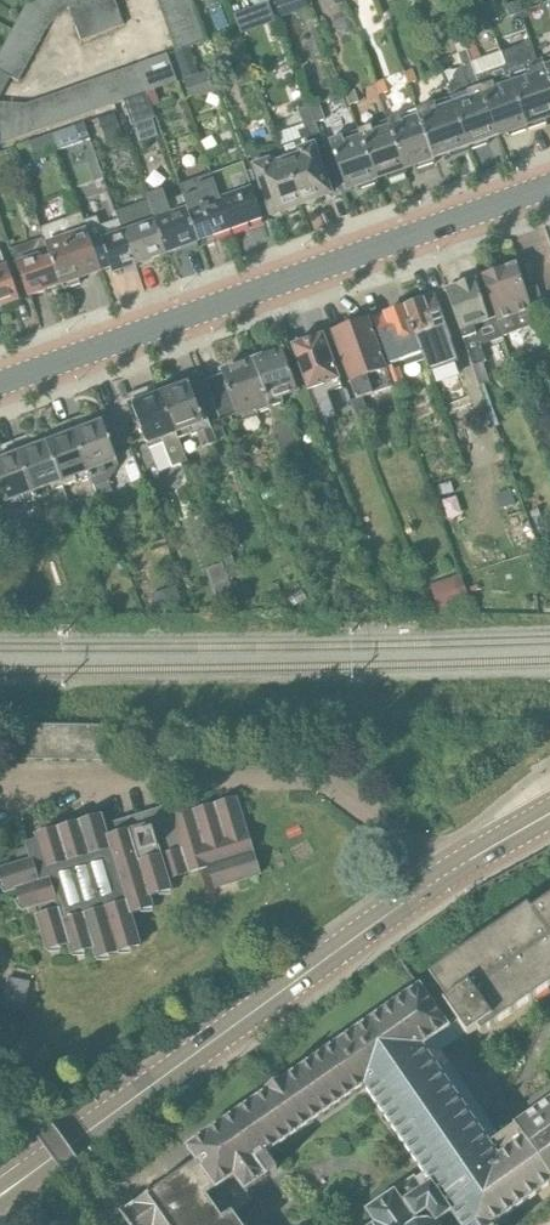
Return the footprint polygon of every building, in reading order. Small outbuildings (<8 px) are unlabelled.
[(49,27),(59,19),(44,0),(29,0),(22,13),(49,27)] [(59,19),(70,10),(66,0),(44,0),(59,19)] [(70,10),(76,27),(105,16),(119,11),(115,0),(66,0),(70,10)] [(162,9),(188,0),(158,0),(162,9)] [(162,9),(166,23),(195,13),(191,0),(188,0),(162,9)] [(506,5),(510,17),(527,11),(523,0),(521,0),(506,5)] [(278,21),(271,1),(237,14),(244,34),(278,21)] [(123,25),(119,11),(105,16),(76,27),(82,42),(123,25)] [(15,27),(41,41),(49,27),(22,13),(15,27)] [(195,13),(166,23),(172,38),(201,28),(195,13)] [(8,41),(34,55),(41,41),(15,27),(8,41)] [(201,28),(172,38),(177,52),(206,41),(201,28)] [(0,55),(26,69),(34,55),(8,41),(0,55)] [(473,41),(466,44),(472,61),(481,57),(476,43),(474,43),(473,41)] [(549,117),(549,80),(543,60),(538,61),(531,42),(501,53),(506,66),(512,84),(529,130),(548,124),(546,118),(549,117)] [(461,65),(461,67),(472,62),(467,50),(459,53),(463,64),(461,65)] [(0,55),(0,56),(0,72),(19,82),(26,69),(0,55)] [(153,60),(163,88),(177,83),(168,55),(153,60)] [(163,88),(153,60),(139,65),(148,93),(163,88)] [(481,87),(477,76),(472,62),(461,67),(470,91),(481,87)] [(125,70),(134,98),(148,93),(139,65),(125,70)] [(512,84),(506,66),(477,76),(481,87),(498,136),(508,132),(510,137),(529,130),(512,84)] [(203,96),(218,90),(211,69),(184,79),(190,97),(202,93),(203,96)] [(409,83),(417,80),(413,69),(406,71),(409,83)] [(120,103),(124,101),(134,98),(125,70),(111,75),(120,103)] [(96,80),(106,108),(120,103),(111,75),(96,80)] [(379,95),(389,91),(384,79),(374,83),(379,95)] [(82,85),(92,113),(106,108),(96,80),(82,85)] [(68,90),(78,118),(92,113),(82,85),(68,90)] [(498,136),(481,87),(470,91),(452,97),(471,151),(490,144),(488,139),(498,136)] [(351,104),(359,102),(356,89),(347,92),(351,104)] [(54,95),(63,123),(78,118),(68,90),(54,95)] [(148,93),(134,98),(124,101),(132,124),(156,116),(148,93)] [(40,100),(50,128),(63,123),(54,95),(40,100)] [(471,151),(452,97),(417,110),(435,158),(450,153),(451,158),(471,151)] [(26,105),(36,133),(50,128),(40,100),(26,105)] [(10,142),(13,104),(0,103),(0,145),(1,145),(10,142)] [(319,103),(311,106),(316,122),(326,118),(319,103)] [(13,104),(10,142),(36,133),(26,105),(13,104)] [(325,148),(316,122),(311,106),(309,106),(308,105),(299,109),(306,128),(299,131),(302,138),(283,145),(286,156),(303,206),(332,195),(316,151),(325,148)] [(435,158),(417,110),(388,120),(406,168),(415,165),(417,170),(437,163),(435,158)] [(106,138),(122,133),(116,113),(99,119),(106,138)] [(406,168),(388,120),(359,130),(377,178),(386,175),(388,180),(408,173),(406,168)] [(76,125),(53,134),(59,150),(82,142),(76,125)] [(377,178),(359,130),(330,140),(348,189),(358,185),(359,191),(379,184),(377,178)] [(59,150),(53,134),(29,142),(35,158),(59,150)] [(303,206),(286,156),(284,157),(281,147),(258,155),(254,144),(243,148),(247,159),(252,158),(272,216),(303,206)] [(214,174),(218,186),(234,230),(263,219),(261,214),(266,212),(252,173),(250,174),(246,162),(214,174)] [(234,230),(218,186),(216,186),(212,173),(180,185),(183,195),(200,242),(234,230)] [(200,242),(183,195),(167,200),(163,191),(147,196),(149,200),(166,254),(200,242)] [(166,254),(149,200),(116,211),(119,219),(135,265),(166,254)] [(102,271),(84,220),(81,213),(41,227),(44,237),(61,285),(62,284),(64,291),(80,286),(78,279),(102,271)] [(135,265),(119,219),(101,225),(98,216),(84,220),(102,271),(111,268),(113,273),(135,265)] [(61,285),(44,237),(12,248),(17,265),(28,296),(61,285)] [(18,302),(0,248),(0,308),(18,302)] [(484,278),(498,318),(505,336),(507,335),(512,348),(522,344),(517,332),(538,323),(531,305),(526,290),(517,266),(484,278)] [(505,336),(498,318),(490,321),(475,281),(447,292),(474,366),(488,361),(482,345),(505,336)] [(526,290),(531,305),(544,300),(538,285),(526,290)] [(436,295),(405,307),(422,353),(418,354),(425,375),(460,363),(436,295)] [(422,353),(405,307),(375,317),(392,364),(418,354),(422,353)] [(361,424),(371,421),(362,397),(373,393),(394,386),(391,378),(370,319),(333,332),(357,399),(352,401),(361,424)] [(340,436),(333,417),(336,416),(325,385),(340,379),(324,336),(293,347),(320,422),(321,421),(328,441),(340,436)] [(284,350),(252,362),(271,408),(277,424),(272,426),(286,466),(304,459),(281,396),(298,390),(284,350)] [(271,408),(252,362),(223,372),(223,374),(206,380),(221,421),(256,409),(258,413),(271,408)] [(388,370),(394,385),(404,382),(398,367),(388,370)] [(204,410),(200,412),(187,376),(159,386),(180,440),(198,434),(203,448),(216,443),(204,410)] [(165,446),(173,467),(188,462),(180,440),(159,386),(131,396),(150,449),(162,444),(164,444),(165,446)] [(82,415),(69,419),(92,478),(107,472),(106,469),(118,465),(102,423),(87,429),(82,415)] [(92,478),(69,419),(58,423),(63,437),(47,443),(63,485),(78,480),(79,483),(92,478)] [(63,485),(47,443),(32,449),(27,435),(15,439),(37,498),(50,494),(49,490),(63,485)] [(15,439),(2,444),(7,458),(0,460),(0,486),(7,506),(21,501),(22,504),(37,498),(15,439)] [(511,489),(497,494),(501,508),(516,503),(511,489)] [(221,551),(226,566),(235,563),(229,547),(221,551)] [(439,611),(470,599),(460,575),(429,587),(439,611)] [(229,579),(214,585),(220,601),(235,596),(229,579)] [(174,603),(168,589),(151,595),(157,609),(174,603)] [(29,597),(33,612),(44,609),(48,608),(46,599),(37,595),(29,597)] [(22,726),(21,759),(39,760),(39,726),(22,726)] [(39,726),(39,760),(56,760),(56,726),(39,726)] [(56,726),(56,760),(73,760),(74,726),(56,726)] [(74,726),(73,760),(91,760),(91,726),(74,726)] [(91,726),(91,760),(108,760),(108,727),(91,726)] [(38,842),(27,845),(32,862),(0,871),(7,893),(18,890),(24,911),(56,902),(58,911),(37,917),(47,951),(69,944),(72,955),(93,949),(97,959),(141,946),(131,913),(153,907),(150,897),(172,890),(169,879),(210,866),(216,888),(261,875),(237,799),(152,825),(149,813),(105,827),(102,816),(36,836),(38,842)] [(442,1222),(438,1220),(450,1212),(459,1224),(495,1224),(549,1186),(549,1103),(491,1145),(478,1126),(438,1068),(423,1048),(459,1023),(468,1037),(479,1029),(482,1034),(549,987),(549,899),(532,911),(529,907),(430,975),(436,984),(424,992),(421,988),(283,1083),(281,1080),(267,1090),(269,1092),(187,1149),(197,1163),(121,1215),(128,1224),(241,1224),(231,1212),(251,1198),(245,1189),(266,1175),(265,1174),(275,1167),(265,1153),(363,1086),(422,1171),(415,1176),(413,1174),(364,1208),(372,1219),(369,1221),(370,1222),(366,1224),(438,1224),(442,1222)] [(447,1061),(488,1119),(496,1113),(494,1104),(491,1095),(487,1087),(482,1079),(477,1072),(471,1066),(464,1060),(456,1055),(447,1061)]
